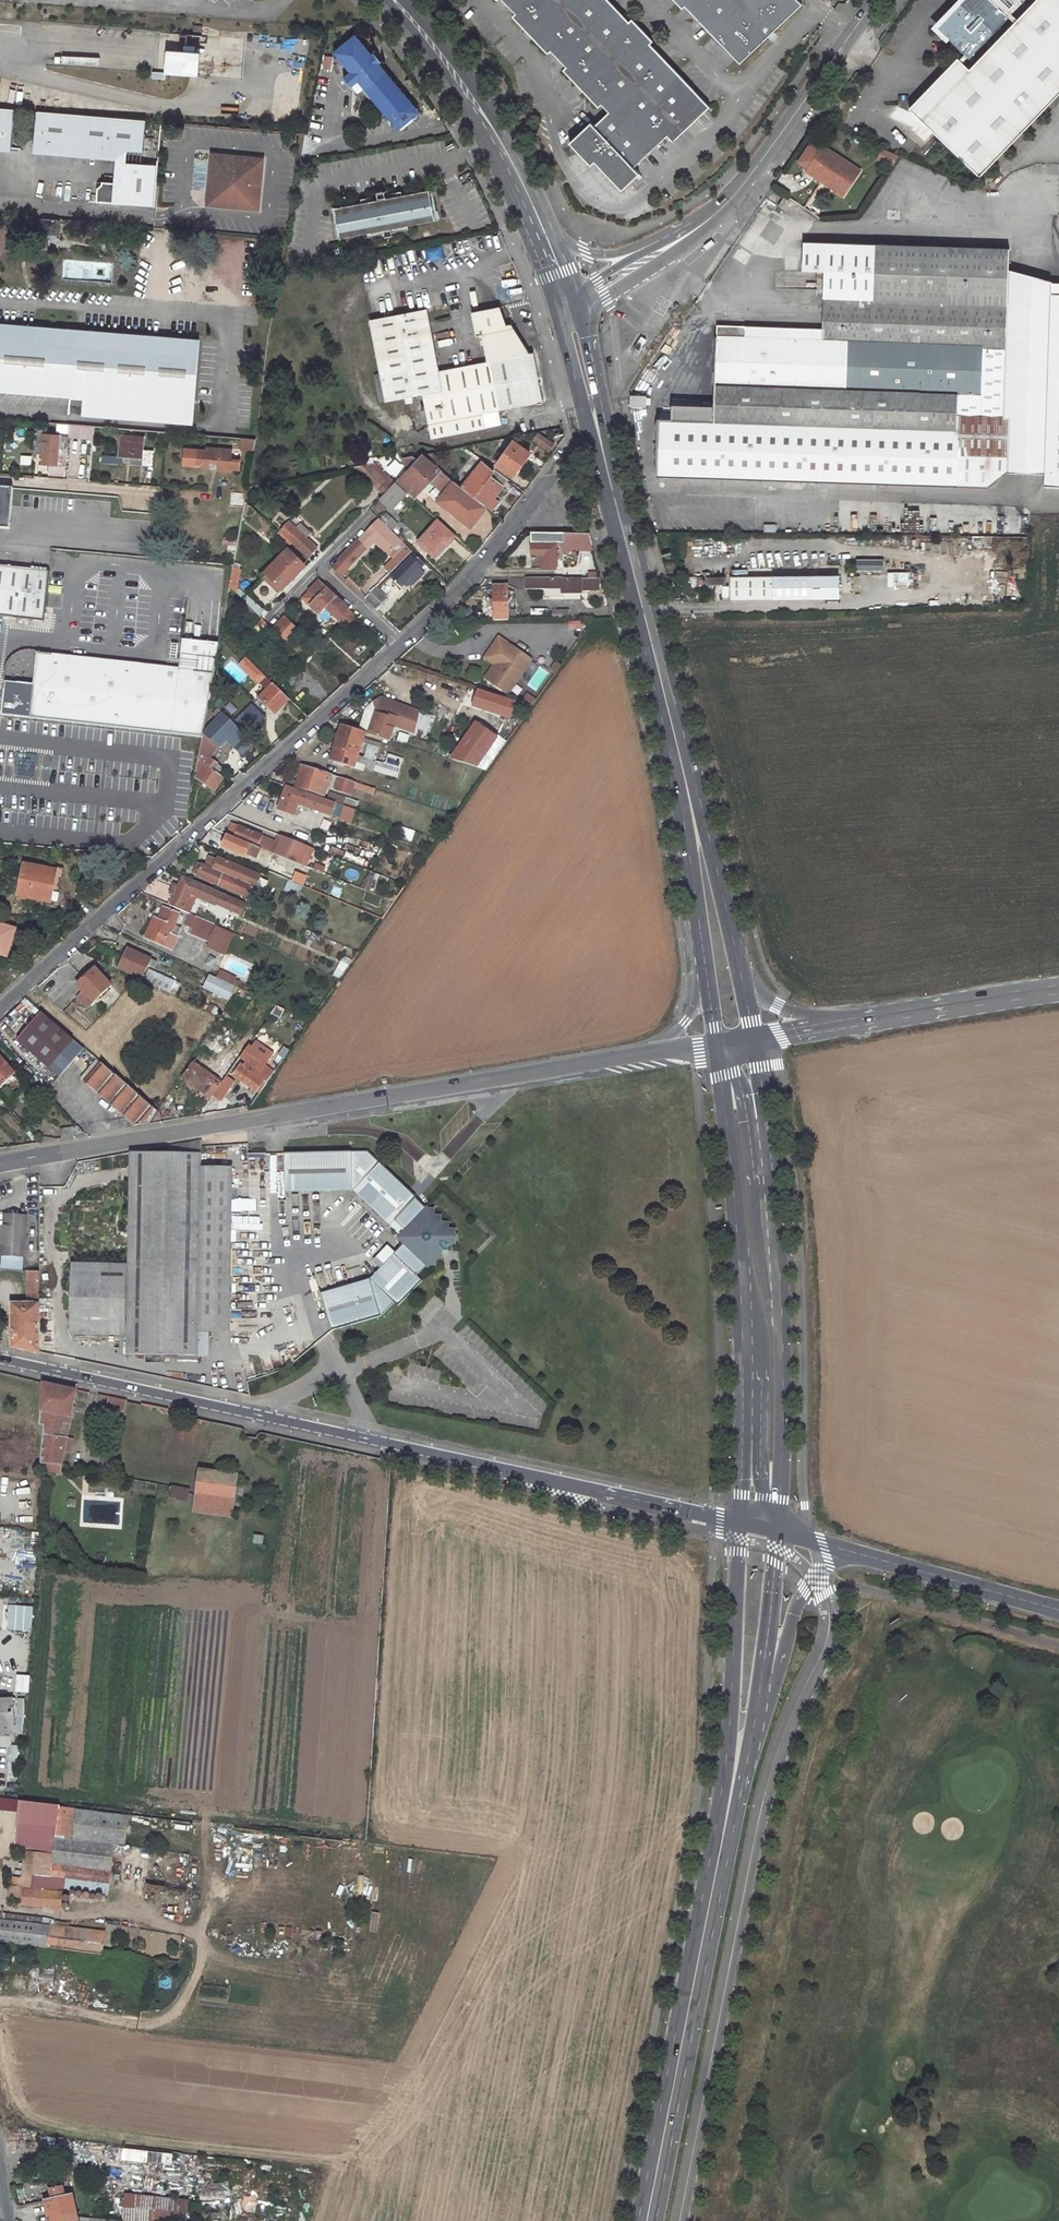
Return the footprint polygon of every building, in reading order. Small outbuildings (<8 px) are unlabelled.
[(518,13),(515,16),(518,19),(520,18),(548,48),(546,50),(550,53),(553,50),(568,67),(565,69),(569,73),(570,72),(598,102),(597,103),(600,107),(603,104),(611,112),(596,126),(593,122),(572,143),(593,165),(597,162),(624,190),(641,173),(636,167),(669,135),(675,141),(678,138),(677,136),(706,108),(707,110),(711,106),(696,91),(696,90),(651,43),(654,41),(633,18),(630,21),(610,0),(506,0),(518,13)] [(683,8),(686,6),(722,44),(722,43),(741,62),(768,36),(766,33),(772,27),(775,30),(802,3),(799,0),(675,0),(683,8)] [(908,109),(978,176),(1058,91),(1058,0),(1036,0),(967,71),(955,60),(908,109)] [(940,29),(969,57),(1007,18),(1006,16),(1020,2),(1022,3),(1025,0),(964,0),(958,10),(940,29)] [(520,18),(518,19),(546,50),(548,48),(520,18)] [(192,25),(191,35),(200,36),(201,26),(192,25)] [(768,36),(775,30),(772,27),(766,33),(768,36)] [(359,40),(351,39),(334,53),(350,73),(344,78),(352,87),(358,82),(399,131),(416,116),(417,108),(400,88),(392,87),(392,79),(380,64),(382,62),(374,53),(372,55),(359,40)] [(195,74),(195,50),(161,49),(160,73),(195,74)] [(569,73),(597,103),(598,102),(570,72),(569,73)] [(400,88),(392,79),(392,87),(400,88)] [(0,107),(0,144),(13,145),(16,109),(0,107)] [(677,136),(678,138),(707,110),(706,108),(677,136)] [(88,118),(38,111),(33,156),(82,160),(88,118)] [(844,119),(835,113),(830,119),(839,125),(844,119)] [(815,157),(806,170),(822,182),(825,178),(845,192),(859,172),(823,147),(815,157)] [(898,156),(882,149),(878,159),(892,165),(898,156)] [(260,212),(265,161),(214,154),(212,178),(210,192),(216,192),(223,202),(223,207),(260,212)] [(194,161),(193,187),(204,187),(205,161),(194,161)] [(156,207),(159,166),(123,162),(121,183),(104,182),(104,185),(99,188),(98,202),(156,207)] [(825,178),(822,182),(842,196),(845,192),(825,178)] [(434,189),(334,209),(340,240),(440,220),(434,189)] [(216,192),(210,192),(208,206),(223,207),(223,202),(216,192)] [(790,199),(784,196),(778,205),(784,209),(790,199)] [(717,324),(714,405),(958,415),(1003,414),(1009,268),(1009,248),(804,240),(803,268),(825,269),(822,328),(717,324)] [(1009,268),(1003,414),(1009,414),(1007,471),(1021,471),(1045,472),(1051,292),(1052,278),(1009,268)] [(1058,488),(1058,292),(1051,292),(1045,472),(1044,488),(1058,488)] [(427,309),(369,320),(385,402),(423,394),(432,439),(485,428),(482,414),(543,402),(533,353),(530,354),(514,328),(508,329),(501,307),(472,312),(476,336),(483,335),(488,362),(439,371),(427,309)] [(71,397),(69,411),(68,424),(81,425),(163,432),(232,438),(233,426),(194,422),(197,377),(218,378),(221,349),(200,347),(200,339),(0,323),(0,391),(71,397)] [(644,398),(632,398),(632,402),(632,406),(644,406),(645,405),(649,404),(649,403),(649,400),(644,400),(644,398)] [(673,404),(672,419),(714,421),(714,405),(673,404)] [(958,430),(958,415),(714,405),(714,421),(958,430)] [(52,409),(51,422),(68,424),(69,411),(52,409)] [(672,419),(658,419),(656,474),(990,486),(1007,471),(1009,414),(1003,414),(958,415),(958,430),(714,421),(672,419)] [(43,454),(42,463),(57,464),(58,448),(67,449),(68,435),(46,433),(46,428),(36,427),(35,445),(41,445),(40,454),(43,454)] [(538,433),(533,440),(548,451),(552,444),(538,433)] [(131,456),(130,463),(151,465),(153,451),(142,450),(143,437),(121,435),(119,455),(131,456)] [(513,441),(493,468),(507,479),(509,480),(520,466),(530,453),(513,441)] [(185,447),(183,466),(209,468),(210,463),(218,464),(217,469),(219,471),(230,473),(230,470),(239,471),(240,459),(231,459),(232,449),(207,447),(206,449),(185,447)] [(481,452),(477,457),(482,461),(489,466),(493,460),(481,452)] [(413,455),(401,458),(411,466),(398,480),(414,495),(429,480),(443,493),(437,501),(470,526),(476,517),(486,505),(462,485),(423,454),(417,460),(413,455)] [(482,461),(462,485),(486,505),(492,497),(499,489),(507,479),(493,468),(489,466),(482,461)] [(375,462),(354,466),(381,493),(394,480),(375,462)] [(394,482),(378,499),(390,510),(406,493),(394,482)] [(0,488),(0,528),(10,528),(13,489),(0,488)] [(243,507),(244,500),(245,493),(230,492),(229,506),(243,507)] [(492,497),(486,505),(491,510),(498,502),(492,497)] [(386,513),(380,520),(390,530),(396,524),(386,513)] [(356,542),(332,568),(339,575),(374,540),(393,558),(406,545),(390,530),(380,520),(379,518),(356,542)] [(448,543),(447,542),(454,535),(438,520),(418,543),(434,558),(443,549),(448,543)] [(288,522),(279,532),(282,534),(287,539),(306,557),(307,556),(309,556),(312,553),(314,551),(314,549),(315,547),(306,539),(310,534),(300,524),(295,529),(288,522)] [(545,554),(545,568),(556,568),(556,541),(580,541),(580,545),(591,545),(591,543),(588,532),(530,532),(530,546),(531,554),(545,554)] [(282,534),(278,538),(283,543),(287,539),(282,534)] [(393,558),(383,568),(389,573),(411,551),(406,545),(393,558)] [(411,551),(389,573),(402,585),(409,578),(413,582),(417,578),(419,576),(415,572),(424,563),(411,551)] [(288,553),(242,599),(259,615),(285,588),(304,568),(288,553)] [(855,559),(855,570),(883,571),(883,559),(855,559)] [(3,566),(0,592),(0,615),(42,620),(47,570),(3,566)] [(232,567),(229,586),(235,592),(239,569),(232,567)] [(839,577),(731,579),(731,601),(840,600),(839,577)] [(593,578),(526,578),(526,590),(545,589),(563,589),(563,593),(581,593),(581,590),(588,590),(588,584),(593,583),(593,578)] [(593,583),(588,584),(588,590),(581,590),(581,593),(599,592),(598,578),(593,578),(593,583)] [(352,614),(318,582),(308,592),(302,598),(319,615),(325,609),(330,604),(345,621),(352,614)] [(507,586),(493,586),(494,604),(494,620),(508,620),(507,586)] [(376,587),(364,598),(376,609),(387,598),(376,587)] [(563,589),(545,589),(545,598),(563,597),(563,593),(563,589)] [(330,604),(325,609),(344,629),(356,617),(352,614),(345,621),(330,604)] [(569,609),(553,610),(553,619),(569,619),(569,609)] [(284,617),(272,628),(287,643),(295,635),(298,632),(284,617)] [(261,619),(253,627),(260,634),(268,625),(261,619)] [(295,635),(287,643),(303,658),(311,651),(295,635)] [(208,699),(218,643),(182,638),(179,667),(36,653),(33,683),(5,680),(4,689),(2,710),(1,714),(159,731),(201,736),(202,732),(208,699)] [(512,651),(495,640),(490,648),(484,656),(497,665),(501,668),(512,651)] [(530,659),(515,648),(512,651),(501,668),(497,665),(487,679),(507,693),(530,659)] [(244,660),(239,665),(255,681),(260,681),(265,676),(246,657),(244,660)] [(265,676),(260,681),(267,689),(273,684),(265,676)] [(267,689),(259,697),(275,713),(281,707),(288,700),(273,684),(267,689)] [(208,699),(202,732),(217,747),(219,748),(226,741),(242,756),(254,744),(208,699)] [(364,716),(360,730),(364,731),(388,739),(392,724),(412,730),(417,715),(401,710),(402,706),(380,699),(372,702),(366,709),(364,716)] [(249,733),(264,716),(249,704),(234,721),(249,733)] [(418,711),(402,706),(401,710),(417,715),(418,711)] [(472,772),(497,738),(473,721),(449,755),(472,772)] [(338,748),(334,759),(353,765),(364,731),(360,730),(342,724),(337,739),(335,747),(338,748)] [(396,737),(404,740),(406,734),(398,731),(396,737)] [(220,766),(209,757),(217,747),(202,732),(201,736),(194,776),(214,791),(219,784),(223,778),(215,772),(220,766)] [(368,745),(364,757),(375,760),(378,748),(368,745)] [(391,754),(388,764),(399,767),(402,758),(391,754)] [(359,755),(356,763),(392,774),(394,770),(398,771),(399,767),(388,764),(375,760),(364,757),(359,755)] [(295,771),(293,779),(298,780),(304,764),(298,762),(295,771)] [(304,764),(298,780),(296,785),(320,793),(323,784),(327,785),(331,773),(304,764)] [(284,776),(282,783),(286,785),(295,788),(296,785),(298,780),(293,779),(284,776)] [(342,777),(338,789),(350,793),(354,781),(342,777)] [(354,781),(350,793),(370,799),(374,787),(354,781)] [(283,792),(281,798),(318,811),(323,798),(295,788),(286,785),(283,792)] [(329,791),(326,799),(343,805),(355,809),(357,801),(329,791)] [(343,805),(339,818),(350,822),(355,809),(343,805)] [(224,838),(221,845),(246,856),(247,853),(256,857),(260,847),(305,865),(312,847),(279,833),(275,844),(271,843),(272,839),(231,823),(229,827),(227,833),(224,838)] [(206,858),(204,863),(212,867),(216,858),(208,854),(206,858)] [(198,868),(195,874),(250,897),(260,875),(216,856),(216,858),(212,867),(204,863),(201,862),(198,868)] [(272,860),(268,870),(293,881),(297,870),(272,860)] [(26,865),(19,896),(50,902),(53,883),(56,871),(26,865)] [(297,870),(293,881),(302,884),(306,874),(297,870)] [(215,901),(240,912),(245,901),(183,874),(179,884),(173,882),(172,886),(169,892),(175,894),(171,902),(183,908),(186,902),(192,905),(196,895),(214,904),(215,901)] [(158,890),(155,898),(167,903),(170,895),(158,890)] [(175,935),(171,933),(175,924),(179,926),(180,923),(176,921),(180,913),(163,906),(157,918),(153,916),(149,926),(144,936),(170,947),(175,935)] [(232,933),(216,926),(216,925),(189,913),(185,924),(191,926),(188,932),(208,941),(206,945),(224,953),(232,933)] [(7,956),(11,943),(16,929),(0,924),(0,954),(7,956)] [(175,924),(171,933),(175,935),(179,926),(175,924)] [(123,957),(118,968),(169,991),(174,980),(149,969),(146,975),(143,973),(147,964),(153,966),(156,960),(127,947),(123,957)] [(87,974),(77,984),(82,990),(77,995),(87,1007),(111,984),(95,966),(87,974)] [(209,973),(203,986),(229,997),(235,985),(209,973)] [(31,1024),(17,1040),(32,1053),(46,1065),(48,1067),(73,1037),(42,1011),(31,1024)] [(241,1056),(247,1047),(242,1043),(237,1051),(235,1049),(217,1074),(214,1072),(217,1068),(212,1065),(209,1069),(206,1067),(204,1069),(193,1062),(183,1077),(212,1098),(241,1056)] [(260,1093),(275,1071),(265,1065),(268,1059),(248,1045),(247,1047),(241,1056),(249,1061),(245,1067),(242,1065),(235,1075),(241,1079),(238,1084),(248,1090),(250,1086),(260,1093)] [(15,1072),(0,1055),(0,1085),(15,1072)] [(156,1108),(101,1061),(85,1082),(126,1118),(136,1126),(150,1124),(159,1110),(156,1108)] [(230,1087),(224,1083),(216,1095),(221,1099),(230,1087)] [(62,1137),(84,1133),(77,1125),(60,1128),(62,1137)] [(202,1139),(178,1143),(178,1152),(202,1153),(202,1139)] [(353,1190),(391,1226),(395,1220),(405,1229),(398,1237),(404,1243),(370,1279),(322,1293),(332,1330),(382,1316),(395,1302),(398,1305),(422,1281),(418,1276),(428,1266),(429,1266),(457,1236),(426,1207),(426,1208),(416,1198),(416,1197),(367,1151),(285,1152),(286,1191),(353,1190)] [(202,1167),(202,1153),(178,1152),(131,1152),(128,1264),(73,1263),(72,1334),(126,1335),(126,1354),(166,1355),(166,1361),(181,1362),(198,1362),(199,1331),(202,1167)] [(233,1167),(202,1167),(199,1331),(230,1331),(233,1167)] [(26,1215),(6,1214),(3,1255),(24,1256),(26,1215)] [(40,1270),(28,1270),(28,1299),(33,1299),(33,1303),(14,1303),(13,1346),(41,1353),(40,1270)] [(69,1438),(77,1389),(44,1382),(40,1424),(45,1425),(42,1462),(45,1462),(62,1463),(64,1464),(66,1451),(69,1438)] [(127,1399),(110,1396),(106,1418),(122,1421),(127,1399)] [(45,1462),(45,1472),(62,1473),(62,1463),(45,1462)] [(236,1484),(238,1475),(204,1470),(198,1511),(232,1516),(233,1505),(236,1484)] [(244,1484),(236,1484),(233,1505),(241,1506),(244,1484)] [(189,1490),(174,1487),(172,1496),(185,1498),(186,1493),(189,1493),(189,1490)] [(263,1536),(255,1535),(254,1543),(262,1544),(263,1536)] [(6,1631),(31,1631),(31,1606),(6,1606),(6,1631)] [(0,1699),(0,1733),(14,1733),(12,1699),(0,1699)] [(12,1810),(9,1843),(25,1845),(55,1848),(56,1835),(73,1837),(76,1809),(0,1798),(0,1809),(12,1810)] [(125,1844),(128,1816),(128,1815),(76,1809),(73,1837),(56,1835),(55,1848),(52,1876),(66,1877),(109,1883),(114,1843),(125,1844)] [(64,1888),(66,1878),(66,1877),(52,1876),(55,1848),(25,1845),(21,1876),(10,1875),(9,1894),(25,1896),(24,1904),(48,1906),(48,1909),(61,1910),(64,1888)] [(66,1877),(64,1888),(108,1894),(109,1883),(66,1877)] [(59,1926),(0,1920),(0,1942),(102,1954),(105,1931),(59,1926)] [(44,2201),(49,2220),(91,2220),(90,2218),(77,2217),(72,2195),(65,2196),(63,2187),(50,2190),(52,2199),(44,2201)] [(188,2204),(124,2197),(122,2220),(187,2220),(188,2204)]
